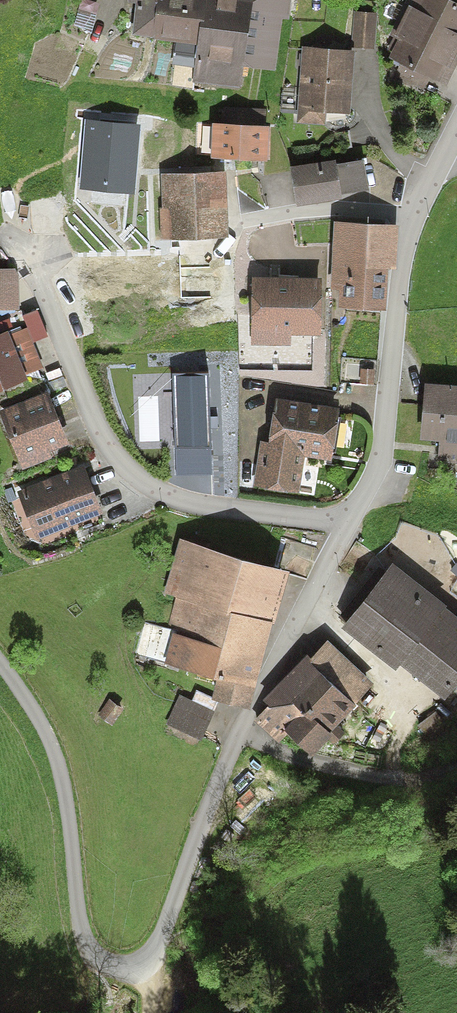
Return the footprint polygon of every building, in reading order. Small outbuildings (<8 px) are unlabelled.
[(126,3),(135,4),(130,37),(200,47),(194,84),(242,91),(246,66),(274,70),(282,17),(288,18),(291,0),(127,0),(126,3)] [(451,0),(408,0),(390,36),(398,40),(390,56),(401,62),(430,77),(445,85),(456,62),(456,3),(451,0)] [(377,14),(353,13),(351,49),(374,50),(377,14)] [(354,51),(302,47),(297,124),(324,126),(325,112),(350,114),(354,51)] [(430,77),(401,62),(393,78),(422,93),(430,77)] [(137,127),(87,123),(82,187),(132,191),(137,127)] [(270,127),(212,125),(211,160),(269,161),(270,127)] [(337,160),(291,168),(297,206),(343,199),(342,194),(337,165),(337,160)] [(364,161),(337,165),(342,194),(369,190),(364,161)] [(225,173),(160,175),(162,240),(227,238),(225,173)] [(389,226),(334,223),(331,291),(338,291),(338,308),(385,310),(389,226)] [(0,270),(0,311),(18,311),(18,270),(0,270)] [(321,280),(252,279),(252,346),(291,346),(291,335),(321,336),(321,280)] [(0,342),(0,393),(46,375),(29,331),(0,342)] [(376,371),(361,370),(360,385),(375,386),(376,371)] [(210,446),(208,376),(175,377),(177,448),(210,446)] [(424,384),(421,440),(439,441),(438,460),(456,461),(456,386),(424,384)] [(0,410),(0,427),(15,467),(72,445),(51,391),(0,410)] [(340,410),(276,399),(269,444),(259,443),(252,487),(299,495),(305,459),(331,464),(340,410)] [(103,516),(85,466),(13,493),(32,543),(103,516)] [(243,709),(283,570),(178,540),(163,594),(174,597),(165,628),(143,622),(134,656),(216,680),(211,700),(243,709)] [(456,671),(456,618),(393,565),(341,628),(399,676),(406,667),(438,693),(456,671)] [(374,686),(328,641),(266,705),(269,707),(255,721),(281,746),(291,736),(308,753),(374,686)] [(214,712),(179,697),(164,729),(200,744),(214,712)] [(109,700),(98,716),(111,725),(122,710),(109,700)]
